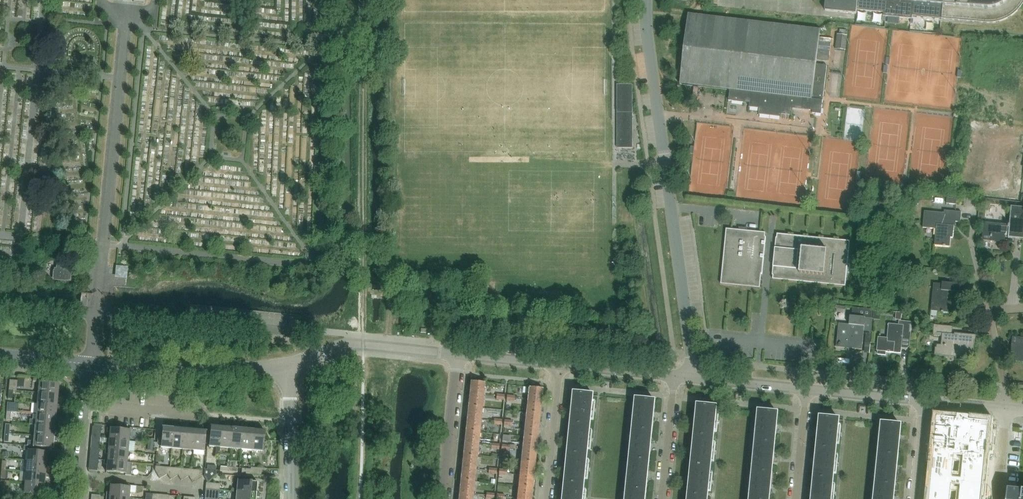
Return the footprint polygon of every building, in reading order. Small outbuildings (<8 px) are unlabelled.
[(825,11),(856,14),(857,10),(861,10),(883,12),(883,16),(893,17),(912,19),(912,16),(987,23),(988,23),(991,23),(993,23),(997,22),(1000,21),(1003,20),(1005,19),(1008,18),(1010,17),(1013,15),(1015,13),(1018,10),(1020,8),(1022,5),(1022,3),(1022,0),(826,0),(825,11)] [(694,86),(704,87),(730,90),(729,101),(750,103),(749,107),(760,109),(759,114),(781,117),(781,114),(792,115),(793,108),(813,111),(812,113),(821,114),(827,65),(816,64),(820,29),(688,13),(680,84),(694,86)] [(845,50),(847,36),(837,34),(836,49),(845,50)] [(617,148),(632,148),(632,85),(617,85),(617,148)] [(1005,237),(1022,239),(1022,207),(1011,206),(1009,225),(1008,225),(1008,226),(985,224),(983,239),(1004,241),(1005,237)] [(960,223),(961,213),(944,211),(944,213),(924,211),(923,228),(936,229),(934,246),(949,247),(950,238),(953,238),(954,222),(960,223)] [(760,288),(761,278),(761,274),(762,274),(762,270),(764,255),(766,237),(765,237),(765,233),(726,229),(721,284),(760,288)] [(845,286),(850,241),(777,234),(777,238),(776,238),(774,261),(772,275),(773,275),(773,279),(845,286)] [(57,269),(55,269),(55,271),(54,271),(53,277),(54,277),(54,279),(65,281),(65,280),(70,280),(71,271),(66,271),(66,270),(64,270),(65,265),(57,265),(57,269)] [(128,267),(116,266),(115,277),(127,279),(128,267)] [(960,284),(948,283),(942,283),(942,284),(934,284),(931,311),(951,312),(951,302),(947,302),(948,291),(960,292),(960,284)] [(871,332),(873,318),(871,318),(872,313),(853,311),(852,316),(851,316),(850,324),(839,323),(836,347),(862,349),(864,331),(871,332)] [(887,339),(878,338),(877,351),(878,351),(878,354),(886,355),(886,352),(901,354),(903,338),(910,339),(912,323),(899,321),(899,325),(889,324),(887,339)] [(952,334),(953,326),(934,325),(933,335),(944,336),(943,345),(937,345),(936,348),(935,347),(935,354),(940,355),(940,354),(953,355),(953,351),(973,353),(974,339),(975,340),(976,335),(957,333),(957,336),(954,335),(954,334),(952,334)] [(1012,337),(1011,352),(1016,353),(1016,361),(1022,362),(1022,338),(1012,337)] [(39,381),(38,392),(58,394),(59,383),(49,382),(49,378),(44,378),(33,377),(33,381),(39,381)] [(17,381),(15,380),(10,380),(9,390),(13,390),(17,391),(17,381)] [(471,382),(470,394),(483,396),(484,383),(471,382)] [(529,387),(528,400),(541,401),(542,389),(529,387)] [(38,392),(37,403),(57,405),(58,398),(61,398),(61,394),(58,394),(38,392)] [(575,393),(573,409),(572,423),(590,425),(593,396),(593,395),(575,393)] [(470,394),(469,407),(482,408),(483,396),(470,394)] [(528,400),(526,412),(540,414),(541,401),(528,400)] [(634,429),(651,431),(655,401),(637,400),(634,429)] [(57,405),(37,403),(36,414),(56,416),(56,415),(57,409),(60,409),(60,405),(57,405)] [(696,435),(713,437),(716,408),(716,407),(699,405),(696,435)] [(469,407),(467,419),(481,420),(482,408),(469,407)] [(756,441),(775,443),(777,413),(759,411),(759,412),(756,441)] [(526,412),(525,425),(538,426),(540,414),(526,412)] [(36,414),(35,420),(30,419),(29,424),(35,425),(55,426),(56,419),(59,420),(59,416),(56,415),(56,416),(36,414)] [(929,498),(981,498),(989,422),(937,416),(929,498)] [(818,447),(836,449),(838,420),(839,419),(821,417),(818,447)] [(467,419),(466,431),(479,432),(481,420),(467,419)] [(209,447),(216,447),(216,453),(220,453),(220,448),(222,427),(215,427),(215,424),(211,423),(209,447)] [(569,453),(587,455),(590,425),(572,423),(569,453)] [(222,427),(220,448),(231,448),(232,428),(225,428),(226,425),(222,424),(222,427)] [(879,453),(897,455),(900,425),(882,424),(879,453)] [(55,426),(35,425),(34,436),(54,437),(55,430),(58,430),(58,427),(55,426)] [(173,428),(174,428),(172,449),(183,450),(184,429),(177,429),(178,426),(174,425),(173,428)] [(231,448),(242,449),(243,429),(236,429),(236,426),(233,425),(232,428),(231,448)] [(525,425),(524,437),(537,438),(538,426),(525,425)] [(184,429),(183,450),(193,451),(195,430),(188,430),(188,427),(184,426),(184,429)] [(243,429),(242,449),(252,450),(254,430),(247,430),(247,427),(243,426),(243,429)] [(174,428),(173,428),(163,427),(162,438),(158,437),(157,443),(161,443),(161,448),(172,449),(174,428)] [(195,430),(193,451),(204,452),(206,431),(199,431),(199,428),(195,427),(195,430)] [(254,430),(252,450),(263,451),(265,431),(258,431),(258,427),(254,427),(254,430)] [(129,441),(130,430),(107,428),(107,432),(110,432),(109,439),(129,441)] [(651,431),(634,429),(631,459),(648,461),(651,431)] [(466,431),(465,443),(478,445),(479,432),(466,431)] [(710,467),(713,437),(696,435),(693,465),(710,467)] [(38,447),(53,448),(54,441),(57,441),(57,437),(54,437),(34,436),(33,441),(28,441),(27,446),(33,447),(38,447)] [(524,437),(523,449),(536,451),(537,438),(524,437)] [(100,438),(100,442),(109,443),(108,450),(128,452),(128,451),(134,452),(135,442),(129,442),(129,441),(109,439),(106,439),(100,438)] [(772,473),(775,443),(756,441),(754,471),(772,473)] [(465,443),(464,456),(477,457),(478,450),(481,450),(482,447),(478,446),(478,445),(465,443)] [(28,451),(27,461),(47,463),(48,452),(38,451),(38,447),(33,447),(27,446),(24,446),(24,450),(28,451)] [(815,477),(833,479),(836,449),(818,447),(815,477)] [(127,463),(128,452),(108,450),(105,449),(105,453),(108,454),(107,461),(127,463)] [(523,449),(521,462),(534,463),(536,451),(523,449)] [(587,455),(569,453),(566,483),(584,484),(587,455)] [(876,483),(894,485),(897,455),(879,453),(876,483)] [(464,456),(462,468),(476,469),(477,457),(464,456)] [(648,461),(631,459),(628,489),(645,491),(648,461)] [(125,473),(125,475),(131,476),(132,464),(133,463),(127,463),(107,461),(104,460),(104,464),(107,464),(106,472),(125,473)] [(46,474),(46,473),(47,466),(50,467),(50,463),(47,463),(27,461),(26,472),(46,474)] [(521,462),(520,474),(533,475),(534,463),(521,462)] [(98,464),(89,463),(88,472),(97,472),(98,464)] [(207,465),(207,470),(205,469),(204,477),(207,483),(216,475),(216,471),(216,466),(207,465)] [(710,467),(693,465),(690,495),(707,496),(710,467)] [(155,466),(155,469),(155,470),(159,479),(167,474),(170,473),(170,467),(155,466)] [(170,480),(178,475),(180,474),(181,468),(170,467),(170,473),(167,474),(170,480)] [(181,481),(189,476),(191,475),(192,469),(181,468),(180,474),(178,475),(181,481)] [(462,468),(461,480),(474,482),(476,469),(462,468)] [(191,475),(189,476),(192,481),(202,476),(203,470),(192,469),(191,475)] [(754,471),(751,498),(769,498),(772,473),(754,471)] [(26,472),(25,483),(45,484),(46,477),(49,478),(49,474),(46,473),(46,474),(26,472)] [(520,474),(519,486),(532,488),(533,475),(520,474)] [(237,491),(257,493),(258,482),(248,481),(248,477),(243,477),(242,481),(238,480),(237,491)] [(833,479),(815,477),(813,498),(831,498),(833,479)] [(461,480),(460,493),(473,494),(474,482),(461,480)] [(45,484),(25,483),(24,494),(44,495),(45,488),(48,488),(48,484),(45,484)] [(564,498),(583,498),(584,484),(566,483),(564,498)] [(894,485),(876,483),(875,498),(893,498),(894,485)] [(107,492),(106,496),(129,498),(130,492),(135,493),(136,486),(131,486),(130,487),(110,485),(110,493),(107,492)] [(517,498),(521,498),(531,498),(532,488),(519,486),(517,498)] [(628,489),(626,498),(644,498),(645,491),(628,489)] [(1016,490),(1012,490),(1009,490),(1008,489),(1008,490),(1008,494),(1008,495),(1007,498),(1022,498),(1022,491),(1016,490)]
